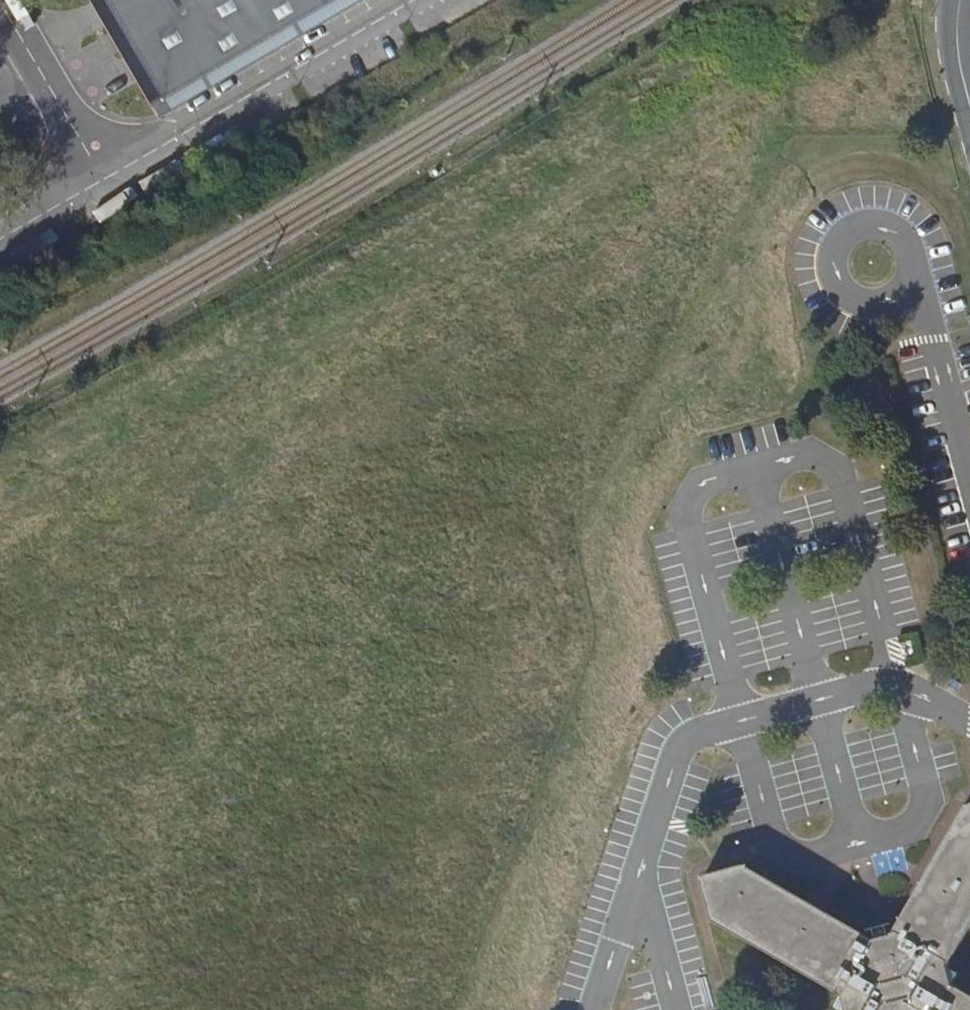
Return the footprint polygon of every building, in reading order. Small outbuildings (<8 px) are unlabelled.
[(347,0),(98,0),(102,5),(134,61),(145,81),(160,107),(347,0)] [(966,806),(915,895),(891,935),(882,938),(874,940),(744,866),(704,876),(701,881),(712,921),(713,922),(842,996),(846,1009),(969,1009),(969,996),(952,985),(947,967),(969,928),(969,804),(966,806)]
